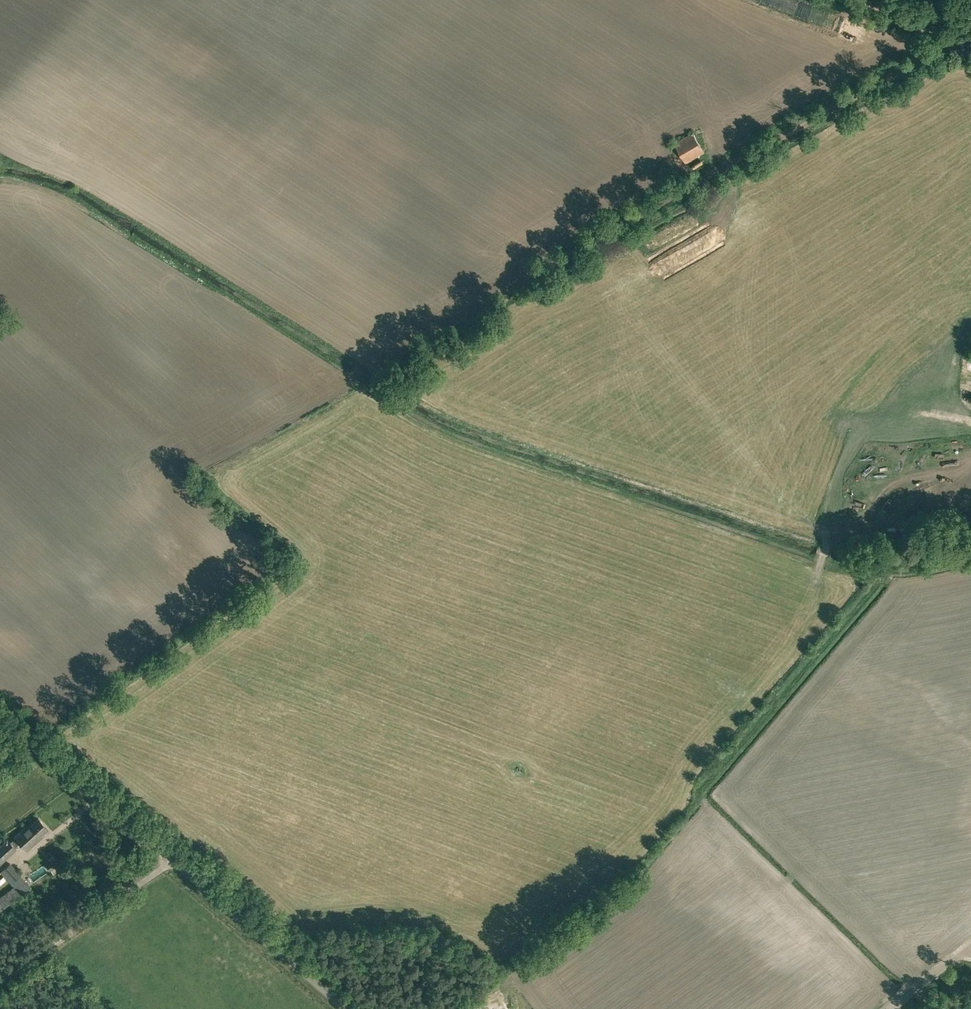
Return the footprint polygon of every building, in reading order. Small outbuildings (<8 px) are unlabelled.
[(686,161),(705,151),(693,131),(675,142),(686,161)] [(38,818),(27,828),(25,826),(15,836),(17,838),(11,843),(8,839),(0,846),(0,863),(17,848),(14,845),(19,840),(27,849),(38,840),(36,838),(47,827),(38,818)] [(60,863),(56,856),(46,863),(50,870),(60,863)] [(8,865),(1,872),(21,894),(30,885),(21,875),(19,876),(8,865)]
